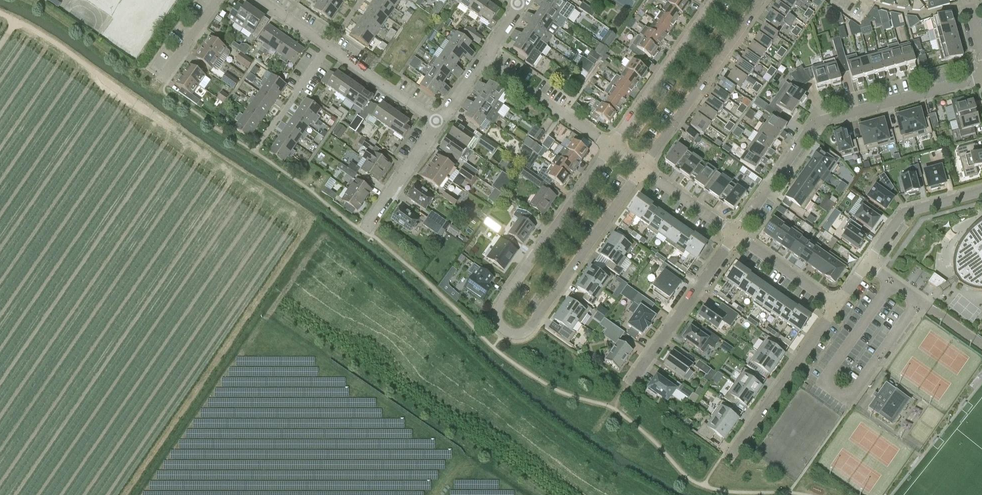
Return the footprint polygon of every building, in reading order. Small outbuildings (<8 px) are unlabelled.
[(58,8),(61,4),(55,0),(46,0),(58,8)] [(338,11),(322,0),(320,0),(314,9),(331,21),(338,11)] [(344,2),(342,0),(322,0),(338,11),(344,2)] [(395,9),(381,0),(375,0),(371,6),(388,18),(395,9)] [(395,9),(401,0),(381,0),(395,9)] [(470,10),(477,0),(462,0),(460,3),(470,10)] [(481,17),(491,2),(487,0),(477,0),(470,10),(481,17)] [(538,12),(553,22),(552,24),(559,28),(560,29),(567,20),(559,14),(539,0),(536,0),(535,2),(542,7),(538,12)] [(559,14),(567,20),(575,8),(566,2),(565,4),(559,0),(539,0),(559,14)] [(668,4),(682,14),(689,5),(682,0),(665,0),(664,1),(668,4)] [(776,5),(789,14),(795,5),(788,0),(779,0),(776,5)] [(904,9),(909,6),(906,0),(899,0),(897,8),(904,9)] [(920,11),(924,7),(919,0),(913,0),(912,10),(920,11)] [(928,0),(928,10),(937,8),(949,4),(948,0),(928,0)] [(440,2),(430,15),(435,19),(445,5),(440,2)] [(491,31),(494,27),(498,21),(495,19),(501,10),(491,2),(481,17),(490,24),(488,27),(487,28),(491,31)] [(596,12),(583,2),(578,8),(592,18),(596,12)] [(668,4),(661,13),(676,23),(682,14),(668,4)] [(242,30),(255,11),(246,5),(244,9),(239,5),(229,20),(242,30)] [(776,5),(770,13),(783,23),(783,22),(789,14),(776,5)] [(382,28),(388,18),(371,6),(364,16),(382,28)] [(843,23),(841,14),(831,7),(830,7),(835,26),(843,23)] [(876,21),(880,19),(878,12),(877,9),(873,7),(868,15),(876,21)] [(264,18),(255,11),(242,30),(257,40),(267,25),(262,21),(264,18)] [(881,25),(889,22),(887,12),(881,11),(878,12),(880,19),(881,25)] [(552,24),(553,22),(538,12),(535,17),(528,12),(525,16),(547,31),(546,32),(553,37),(559,28),(552,24)] [(661,13),(655,21),(670,32),(676,23),(661,13)] [(783,23),(770,13),(763,23),(779,33),(785,24),(783,22),(783,23)] [(953,25),(951,21),(952,20),(951,14),(930,20),(933,30),(953,25)] [(364,16),(358,25),(375,37),(382,28),(364,16)] [(541,40),(546,32),(547,31),(525,16),(523,19),(530,24),(526,29),(541,40)] [(916,17),(906,16),(909,28),(910,29),(920,23),(916,17)] [(866,18),(859,27),(860,30),(871,27),(869,21),(866,18)] [(446,22),(444,25),(448,28),(452,21),(448,19),(446,22)] [(655,21),(649,30),(663,41),(670,32),(655,21)] [(850,21),(848,24),(854,29),(857,26),(850,21)] [(953,25),(933,30),(935,41),(955,35),(954,31),(955,31),(953,24),(953,25)] [(368,47),(375,37),(358,25),(351,34),(368,47)] [(259,51),(263,53),(278,32),(269,26),(259,41),(264,44),(259,51)] [(471,31),(471,30),(467,27),(462,33),(467,37),(471,31)] [(657,49),(663,41),(649,30),(645,27),(638,36),(643,39),(657,49)] [(764,27),(758,37),(771,46),(777,37),(764,27)] [(471,31),(467,37),(478,44),(483,38),(475,33),(476,31),(472,28),(471,30),(471,31)] [(542,54),(545,49),(547,46),(540,41),(541,40),(526,29),(523,35),(516,30),(513,34),(542,54)] [(616,37),(609,31),(601,43),(608,48),(616,37)] [(287,38),(278,32),(263,53),(267,56),(271,49),(277,53),(287,38)] [(451,43),(473,58),(476,54),(468,49),(472,43),(457,33),(451,43)] [(533,66),(542,54),(513,34),(510,37),(517,42),(514,47),(528,57),(526,61),(533,66)] [(935,41),(938,51),(958,46),(958,45),(957,41),(958,41),(956,35),(955,35),(935,41)] [(758,37),(751,45),(764,55),(771,46),(758,37)] [(204,46),(203,48),(220,59),(223,54),(228,57),(230,55),(229,52),(226,50),(226,49),(216,42),(210,38),(207,41),(206,41),(203,45),(204,46)] [(295,45),(287,38),(277,53),(282,56),(280,60),(283,62),(295,45)] [(632,52),(631,52),(638,57),(641,52),(651,58),(657,49),(643,39),(638,46),(633,43),(628,50),(632,52)] [(451,43),(444,52),(459,62),(463,56),(470,62),(473,58),(451,43)] [(904,67),(909,65),(910,70),(916,69),(909,44),(898,47),(899,49),(904,67)] [(283,62),(281,66),(282,67),(286,66),(289,61),(295,65),(305,51),(295,45),(283,62)] [(751,45),(745,54),(758,63),(764,55),(751,45)] [(958,46),(938,51),(941,61),(944,60),(944,61),(961,57),(960,52),(961,52),(959,45),(958,45),(958,46)] [(602,46),(596,54),(601,57),(602,58),(605,55),(608,50),(602,46)] [(838,73),(848,70),(847,67),(847,64),(845,58),(843,50),(842,46),(837,47),(838,51),(836,51),(838,58),(823,63),(823,64),(824,67),(828,85),(832,84),(833,86),(841,84),(838,73)] [(213,69),(220,59),(203,48),(202,48),(198,52),(200,52),(196,57),(213,69)] [(889,52),(888,49),(877,52),(878,55),(883,72),(888,71),(889,76),(895,75),(894,69),(894,70),(889,52)] [(899,49),(889,52),(894,70),(894,69),(898,68),(900,73),(906,72),(904,67),(899,49)] [(598,61),(601,57),(596,54),(593,51),(590,56),(598,61)] [(444,52),(439,60),(438,60),(460,76),(463,72),(456,66),(459,62),(444,52)] [(640,80),(641,78),(643,79),(645,78),(647,75),(647,73),(645,72),(647,70),(637,63),(641,59),(638,57),(631,52),(626,60),(631,63),(626,70),(640,80)] [(249,69),(253,63),(241,54),(237,60),(249,69)] [(745,54),(739,63),(752,72),(758,63),(745,54)] [(858,61),(857,61),(856,55),(845,58),(847,64),(847,67),(848,70),(851,81),(857,80),(858,85),(864,83),(863,78),(862,78),(858,61)] [(878,55),(868,58),(873,75),(878,74),(879,79),(885,77),(883,72),(878,55)] [(917,57),(920,69),(928,67),(925,55),(917,57)] [(595,66),(598,61),(590,56),(586,60),(595,66)] [(407,65),(414,70),(420,61),(414,57),(407,65)] [(438,60),(439,60),(434,57),(428,66),(432,69),(447,79),(450,74),(458,79),(460,76),(438,60)] [(583,58),(577,67),(588,75),(594,66),(586,60),(583,58)] [(868,58),(858,61),(862,78),(863,78),(867,77),(869,82),(874,80),(873,75),(868,58)] [(739,63),(733,72),(746,81),(752,72),(739,63)] [(801,66),(800,67),(797,63),(793,67),(796,72),(804,82),(809,78),(811,81),(814,79),(817,90),(825,88),(825,86),(828,85),(824,67),(823,64),(811,68),(803,70),(801,66)] [(199,86),(203,80),(206,76),(190,65),(183,75),(199,86)] [(259,70),(254,66),(250,72),(255,76),(259,70)] [(432,69),(426,78),(448,93),(451,89),(443,84),(447,79),(432,69)] [(626,70),(620,78),(634,88),(640,80),(626,70)] [(251,82),(255,76),(250,72),(246,78),(251,82)] [(321,84),(327,88),(336,94),(346,79),(337,73),(335,76),(329,72),(321,84)] [(739,90),(746,81),(733,72),(726,81),(739,90)] [(798,86),(804,82),(796,72),(791,76),(798,86)] [(235,89),(239,83),(226,74),(223,80),(235,89)] [(176,82),(178,83),(177,85),(192,96),(199,86),(183,75),(182,77),(180,76),(176,82)] [(262,82),(280,94),(287,85),(272,75),(268,80),(265,78),(262,82)] [(628,97),(634,88),(620,78),(616,76),(610,85),(613,87),(628,97)] [(573,88),(578,81),(571,77),(566,83),(573,88)] [(448,93),(426,78),(420,87),(434,97),(438,92),(445,97),(448,93)] [(336,94),(345,100),(355,86),(346,79),(336,94)] [(274,103),(280,94),(262,82),(260,85),(263,87),(259,93),(274,103)] [(476,86),(503,105),(510,96),(490,82),(486,87),(479,83),(476,86)] [(722,82),(715,91),(728,100),(735,91),(722,82)] [(783,96),(797,106),(800,103),(802,105),(806,98),(790,86),(786,83),(779,93),(783,96)] [(345,100),(354,106),(364,92),(355,86),(345,100)] [(493,110),(497,114),(504,118),(510,110),(503,106),(503,105),(476,86),(474,90),(481,95),(477,100),(492,111),(493,110)] [(613,87),(607,96),(621,106),(628,97),(613,87)] [(715,91),(709,100),(722,109),(728,100),(715,91)] [(230,97),(223,92),(219,99),(225,103),(230,97)] [(373,98),(364,92),(354,106),(363,112),(373,98)] [(268,112),(274,103),(259,93),(256,98),(253,96),(250,99),(268,112)] [(771,117),(774,118),(780,109),(792,118),(797,111),(795,110),(797,106),(783,96),(779,93),(769,107),(767,105),(763,111),(771,117)] [(234,95),(231,100),(236,103),(239,98),(234,95)] [(189,100),(199,107),(201,108),(203,105),(199,102),(200,101),(192,96),(189,100)] [(607,96),(601,105),(615,115),(621,106),(607,96)] [(950,101),(955,119),(975,114),(973,107),(971,102),(965,104),(963,98),(950,101)] [(262,121),(268,112),(250,99),(248,103),(251,105),(247,110),(262,121)] [(300,108),(318,121),(321,117),(317,115),(321,109),(306,99),(300,108)] [(486,119),(492,111),(477,100),(474,105),(467,100),(464,104),(486,119)] [(709,100),(703,108),(716,118),(722,109),(709,100)] [(601,105),(597,101),(587,116),(596,122),(599,117),(609,124),(615,115),(601,105)] [(367,116),(377,122),(374,125),(379,128),(381,125),(380,125),(390,110),(381,104),(378,109),(374,105),(367,116)] [(486,119),(464,104),(461,108),(469,113),(465,118),(480,128),(486,119)] [(580,107),(576,104),(572,109),(576,112),(580,107)] [(228,111),(225,109),(223,108),(219,113),(224,117),(228,111)] [(316,124),(318,121),(300,108),(294,117),(308,127),(312,122),(316,124)] [(703,108),(696,117),(709,126),(716,118),(703,108)] [(749,109),(747,113),(753,118),(754,117),(756,119),(758,116),(749,109)] [(256,130),(262,121),(247,110),(243,116),(240,114),(238,117),(256,130)] [(381,125),(389,131),(399,116),(390,110),(380,125),(381,125)] [(908,114),(914,138),(932,133),(928,121),(922,122),(919,111),(908,114)] [(753,118),(747,113),(744,117),(751,121),(754,118),(753,118)] [(932,129),(938,127),(934,113),(928,115),(932,129)] [(897,143),(914,138),(908,114),(896,117),(899,129),(894,130),(897,143)] [(978,122),(975,114),(955,119),(960,138),(975,134),(973,128),(978,126),(977,122),(978,122)] [(362,120),(357,116),(349,127),(355,131),(362,120)] [(409,131),(405,128),(409,123),(399,116),(389,131),(390,132),(388,134),(392,136),(393,134),(403,141),(409,131)] [(249,139),(256,130),(238,117),(235,121),(238,123),(235,128),(249,139)] [(294,117),(288,126),(306,138),(308,135),(305,132),(308,127),(294,117)] [(703,136),(709,126),(696,117),(690,126),(703,136)] [(786,127),(774,118),(771,117),(765,125),(765,126),(779,136),(783,139),(787,134),(783,131),(786,127)] [(548,118),(539,130),(545,134),(553,122),(548,118)] [(883,121),(871,124),(878,148),(895,143),(892,131),(886,132),(883,121)] [(331,135),(339,140),(345,129),(337,124),(331,135)] [(457,124),(449,135),(467,148),(475,137),(457,124)] [(756,133),(758,135),(773,145),(777,148),(781,143),(776,140),(779,136),(765,126),(765,125),(762,124),(756,133)] [(867,151),(878,148),(871,124),(859,127),(863,139),(857,140),(861,155),(867,153),(867,151)] [(288,126),(282,134),(296,145),(300,139),(304,142),(306,138),(288,126)] [(359,127),(355,133),(359,135),(363,129),(359,127)] [(737,127),(734,131),(741,135),(743,132),(737,127)] [(695,140),(698,135),(688,129),(685,133),(695,140)] [(538,143),(545,134),(539,130),(533,139),(538,143)] [(738,139),(741,135),(734,131),(732,134),(738,139)] [(832,137),(831,139),(832,142),(834,143),(836,143),(839,154),(840,153),(842,158),(858,153),(854,138),(849,140),(846,131),(834,134),(834,136),(832,137)] [(581,160),(582,159),(583,159),(585,159),(587,155),(587,154),(586,153),(588,151),(578,144),(581,139),(572,133),(566,140),(562,147),(563,148),(581,160)] [(293,156),(296,152),(293,150),(296,145),(282,134),(276,143),(293,156)] [(443,141),(444,143),(441,147),(466,164),(473,153),(467,148),(449,135),(448,138),(446,137),(443,141)] [(758,135),(752,143),(767,154),(771,157),(774,152),(770,149),(773,145),(758,135)] [(498,147),(482,136),(477,144),(493,155),(498,147)] [(374,154),(371,153),(375,147),(366,141),(363,147),(368,150),(363,159),(368,162),(384,173),(389,164),(374,154)] [(539,146),(537,145),(534,142),(529,149),(534,153),(539,146)] [(291,159),(293,156),(276,143),(269,152),(284,163),(288,157),(291,159)] [(752,143),(746,152),(761,163),(760,163),(765,166),(768,161),(764,158),(767,154),(752,143)] [(666,160),(675,167),(676,167),(687,151),(688,149),(682,145),(680,147),(677,145),(666,160)] [(724,145),(722,149),(728,153),(731,150),(724,145)] [(957,150),(965,179),(977,175),(975,168),(981,166),(981,153),(976,154),(974,146),(975,145),(974,145),(957,150)] [(539,146),(534,153),(538,156),(543,149),(539,146)] [(563,148),(557,157),(575,169),(578,165),(579,165),(581,162),(581,160),(563,148)] [(701,162),(702,162),(703,160),(696,155),(695,157),(687,151),(676,167),(675,167),(674,169),(680,173),(682,171),(690,177),(701,162)] [(826,171),(826,172),(830,174),(840,159),(830,152),(826,157),(818,151),(811,160),(826,171)] [(758,167),(760,163),(761,163),(746,152),(740,161),(759,175),(762,170),(758,167)] [(437,156),(429,166),(446,178),(451,172),(454,174),(457,170),(437,156)] [(569,178),(575,169),(557,157),(551,165),(569,178)] [(826,171),(811,160),(811,161),(812,162),(805,170),(820,180),(824,183),(830,174),(826,172),(826,171)] [(378,181),(384,173),(368,162),(362,170),(378,181)] [(707,166),(702,162),(701,162),(690,177),(688,179),(695,184),(695,183),(704,189),(716,172),(718,170),(709,164),(707,166)] [(351,163),(348,168),(357,174),(360,169),(351,163)] [(938,186),(945,184),(943,178),(949,177),(946,163),(926,169),(926,171),(924,172),(929,188),(930,188),(931,190),(938,188),(938,186)] [(357,174),(348,168),(341,164),(338,169),(353,180),(357,174)] [(569,178),(551,165),(547,171),(541,170),(536,176),(536,177),(543,181),(550,186),(553,181),(562,187),(569,178)] [(910,168),(912,176),(900,179),(904,195),(908,194),(909,196),(915,194),(915,192),(919,191),(916,179),(921,177),(918,165),(910,168)] [(442,184),(446,178),(429,166),(422,177),(442,191),(445,186),(442,184)] [(762,181),(743,167),(739,172),(758,186),(762,181)] [(471,182),(475,176),(463,168),(459,173),(471,182)] [(805,170),(799,180),(817,193),(824,183),(820,180),(805,170)] [(503,172),(492,185),(501,193),(512,180),(503,172)] [(722,176),(716,172),(704,189),(703,190),(709,194),(711,192),(720,198),(731,182),(731,183),(733,180),(724,174),(722,176)] [(532,208),(528,213),(531,216),(535,210),(543,215),(555,197),(540,186),(543,181),(536,177),(536,176),(533,174),(528,181),(540,189),(529,206),(532,208)] [(875,186),(867,198),(885,210),(893,199),(886,194),(888,192),(893,188),(884,174),(878,177),(881,181),(876,187),(875,186)] [(357,180),(350,191),(364,201),(372,190),(357,180)] [(810,202),(817,193),(799,180),(792,189),(810,202)] [(720,198),(718,200),(724,205),(726,202),(735,209),(746,193),(745,193),(747,190),(738,184),(737,187),(731,183),(731,182),(720,198)] [(434,197),(416,185),(408,197),(426,210),(434,197)] [(337,196),(325,187),(322,192),(334,200),(337,196)] [(810,202),(792,189),(785,199),(793,204),(789,209),(802,218),(806,212),(804,211),(810,202)] [(357,211),(364,201),(350,191),(343,201),(357,211)] [(446,192),(443,197),(455,206),(459,200),(446,192)] [(636,217),(640,220),(651,206),(643,200),(639,198),(637,200),(638,201),(619,227),(619,228),(630,235),(632,232),(628,229),(636,217)] [(870,212),(873,207),(863,200),(859,205),(862,207),(854,218),(871,230),(879,219),(870,212)] [(486,216),(490,210),(485,206),(480,213),(486,216)] [(660,212),(651,206),(640,220),(649,226),(649,227),(660,212)] [(401,207),(393,219),(411,232),(419,219),(401,207)] [(527,222),(531,216),(528,213),(519,207),(513,216),(518,220),(509,234),(522,243),(534,227),(527,222)] [(432,211),(428,218),(446,231),(450,224),(432,211)] [(669,218),(660,212),(649,227),(649,226),(647,229),(657,236),(659,233),(658,233),(669,218)] [(441,237),(446,231),(428,218),(423,224),(441,237)] [(677,224),(669,218),(658,233),(659,233),(667,239),(677,224)] [(980,220),(976,222),(974,224),(972,225),(970,227),(969,229),(967,230),(966,232),(964,234),(963,237),(961,239),(961,240),(959,244),(958,245),(957,247),(957,250),(956,252),(955,256),(955,258),(954,260),(954,263),(954,264),(954,267),(954,269),(954,271),(954,273),(955,276),(955,277),(956,278),(957,279),(958,280),(958,282),(960,283),(962,284),(965,286),(967,287),(970,288),(974,289),(977,289),(980,290),(981,290),(981,218),(980,220)] [(763,233),(772,240),(782,225),(773,219),(763,233)] [(866,239),(855,231),(859,226),(849,220),(842,230),(845,232),(841,238),(857,250),(858,249),(859,250),(863,245),(862,244),(866,239)] [(828,222),(823,229),(828,232),(833,225),(828,222)] [(686,231),(677,224),(667,239),(665,242),(674,248),(686,231)] [(772,240),(781,246),(791,232),(791,231),(782,225),(772,240)] [(781,246),(790,252),(800,238),(803,234),(793,227),(791,231),(791,232),(781,246)] [(695,237),(686,231),(674,248),(683,255),(685,252),(685,251),(695,237)] [(623,257),(624,256),(630,248),(633,250),(637,244),(626,236),(623,242),(614,236),(614,235),(610,241),(609,240),(607,243),(608,244),(607,245),(623,257)] [(703,242),(695,237),(685,251),(685,252),(689,255),(681,266),(677,263),(676,263),(674,266),(685,274),(704,248),(705,248),(707,245),(703,242)] [(790,252),(799,258),(809,244),(808,244),(800,238),(790,252)] [(490,260),(504,270),(517,251),(500,239),(492,251),(495,253),(490,260)] [(799,258),(807,265),(818,250),(818,251),(821,247),(811,240),(808,244),(809,244),(799,258)] [(623,257),(607,245),(606,246),(605,246),(603,249),(603,250),(600,255),(609,261),(605,266),(619,276),(623,271),(620,268),(627,258),(624,256),(623,257)] [(807,265),(816,271),(826,257),(826,256),(818,251),(818,250),(807,265)] [(816,271),(825,277),(838,259),(829,252),(826,256),(826,257),(816,271)] [(655,257),(664,263),(666,260),(657,254),(655,257)] [(825,277),(824,277),(834,284),(847,265),(838,259),(825,277)] [(667,304),(673,296),(673,295),(680,285),(675,281),(680,275),(663,263),(658,270),(663,274),(653,289),(655,291),(652,294),(667,304)] [(437,287),(458,301),(462,295),(447,284),(457,270),(452,267),(437,287)] [(733,286),(736,288),(746,274),(741,269),(741,270),(737,267),(735,270),(716,297),(727,304),(729,301),(725,298),(733,286)] [(585,276),(584,278),(603,291),(614,277),(603,269),(600,274),(591,268),(587,273),(586,273),(584,276),(585,276)] [(474,275),(464,288),(482,300),(491,288),(487,285),(493,277),(481,269),(475,276),(474,275)] [(755,280),(746,274),(736,288),(745,294),(755,280)] [(934,274),(928,283),(936,289),(946,283),(934,274)] [(628,284),(618,277),(616,281),(626,288),(628,284)] [(593,306),(603,291),(584,278),(583,279),(582,278),(580,282),(581,282),(577,287),(577,288),(586,294),(582,299),(593,306)] [(764,286),(755,280),(745,294),(754,301),(764,286)] [(773,292),(764,286),(754,301),(752,304),(761,310),(773,292)] [(772,313),(782,299),(773,292),(761,310),(770,316),(772,313)] [(637,293),(631,301),(640,307),(627,325),(642,336),(647,329),(651,324),(650,324),(655,317),(648,312),(654,305),(637,293)] [(791,305),(782,299),(772,313),(781,320),(791,305)] [(577,322),(580,324),(591,309),(580,301),(577,307),(568,301),(568,300),(564,305),(563,305),(561,308),(562,309),(561,310),(577,322)] [(738,315),(725,306),(720,313),(707,304),(706,305),(705,304),(701,309),(702,310),(699,316),(716,328),(721,321),(730,327),(738,315)] [(800,311),(791,305),(781,320),(790,326),(800,311)] [(577,322),(561,310),(560,311),(559,311),(557,314),(558,314),(554,320),(555,320),(563,326),(557,335),(557,334),(557,335),(568,343),(575,333),(571,331),(577,322)] [(810,318),(800,311),(790,326),(793,328),(785,340),(780,337),(778,340),(789,348),(808,321),(810,318)] [(604,319),(599,325),(618,338),(622,332),(604,319)] [(685,331),(681,337),(683,338),(682,339),(703,353),(708,346),(713,349),(720,339),(704,328),(700,334),(690,327),(687,333),(685,331)] [(767,336),(757,351),(776,365),(777,364),(778,364),(780,361),(779,361),(783,355),(774,349),(778,344),(767,336)] [(632,351),(614,338),(612,342),(616,345),(604,361),(618,370),(632,351)] [(719,349),(729,354),(733,347),(723,342),(719,349)] [(775,367),(776,365),(757,351),(746,366),(757,374),(760,369),(769,375),(773,370),(774,370),(776,367),(775,367)] [(683,378),(692,365),(673,352),(671,355),(669,354),(665,360),(666,361),(664,365),(683,378)] [(711,370),(698,361),(694,367),(706,376),(711,370)] [(744,369),(734,384),(753,398),(754,396),(755,397),(757,393),(760,388),(760,387),(760,388),(751,382),(755,376),(744,369)] [(667,402),(675,390),(656,376),(646,390),(656,397),(657,395),(667,402)] [(892,420),(905,402),(895,393),(897,391),(886,383),(877,395),(878,395),(877,397),(876,399),(875,398),(868,408),(879,416),(881,414),(892,420)] [(753,399),(753,398),(734,384),(723,399),(734,406),(738,401),(746,407),(747,407),(750,402),(751,402),(753,399)] [(681,385),(677,391),(688,399),(692,394),(681,385)] [(714,418),(731,430),(732,429),(734,426),(737,420),(728,414),(732,409),(721,401),(711,417),(714,419),(714,418)] [(688,427),(692,422),(686,418),(682,423),(688,427)] [(714,418),(714,419),(707,427),(704,425),(697,435),(708,442),(715,434),(723,439),(723,440),(724,440),(727,435),(728,435),(730,432),(730,431),(731,430),(714,418)]
